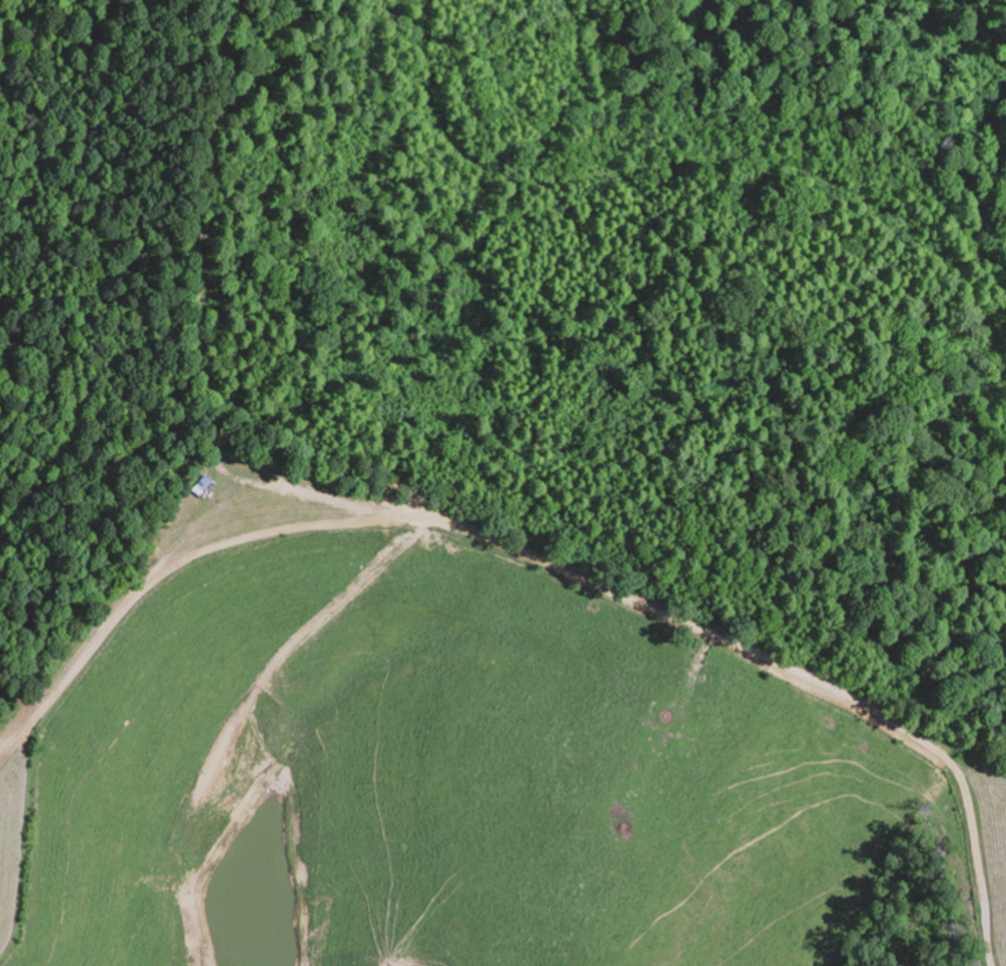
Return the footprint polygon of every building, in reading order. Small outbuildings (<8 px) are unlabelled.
[(203,497),(215,482),(207,475),(194,490),(203,497)]
